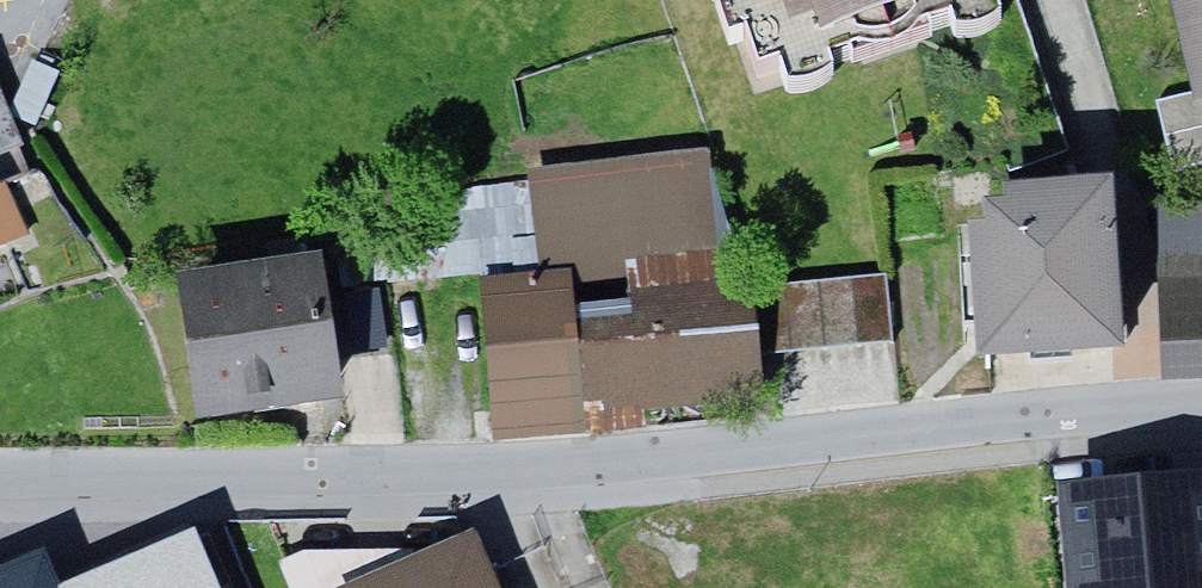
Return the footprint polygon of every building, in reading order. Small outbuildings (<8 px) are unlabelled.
[(752,78),(1027,7),(1026,0),(731,0),(752,78)] [(1174,108),(1201,102),(1201,0),(1150,0),(1174,108)] [(24,151),(0,93),(0,160),(24,151)] [(1174,108),(1157,112),(1170,168),(1201,161),(1201,102),(1174,108)] [(0,196),(0,245),(36,232),(19,189),(0,196)] [(1100,198),(962,204),(969,364),(1107,358),(1100,198)] [(1137,222),(1142,353),(1201,351),(1201,220),(1137,222)] [(570,270),(476,279),(493,442),(586,431),(574,309),(570,270)] [(312,272),(164,290),(181,428),(329,410),(312,272)] [(888,274),(751,291),(751,298),(758,357),(892,340),(888,274)] [(767,424),(758,357),(751,298),(574,309),(586,431),(767,424)] [(1068,483),(1074,587),(1201,587),(1201,475),(1068,483)] [(0,582),(0,587),(230,587),(198,506),(0,582)] [(356,587),(506,587),(483,534),(356,587)]
